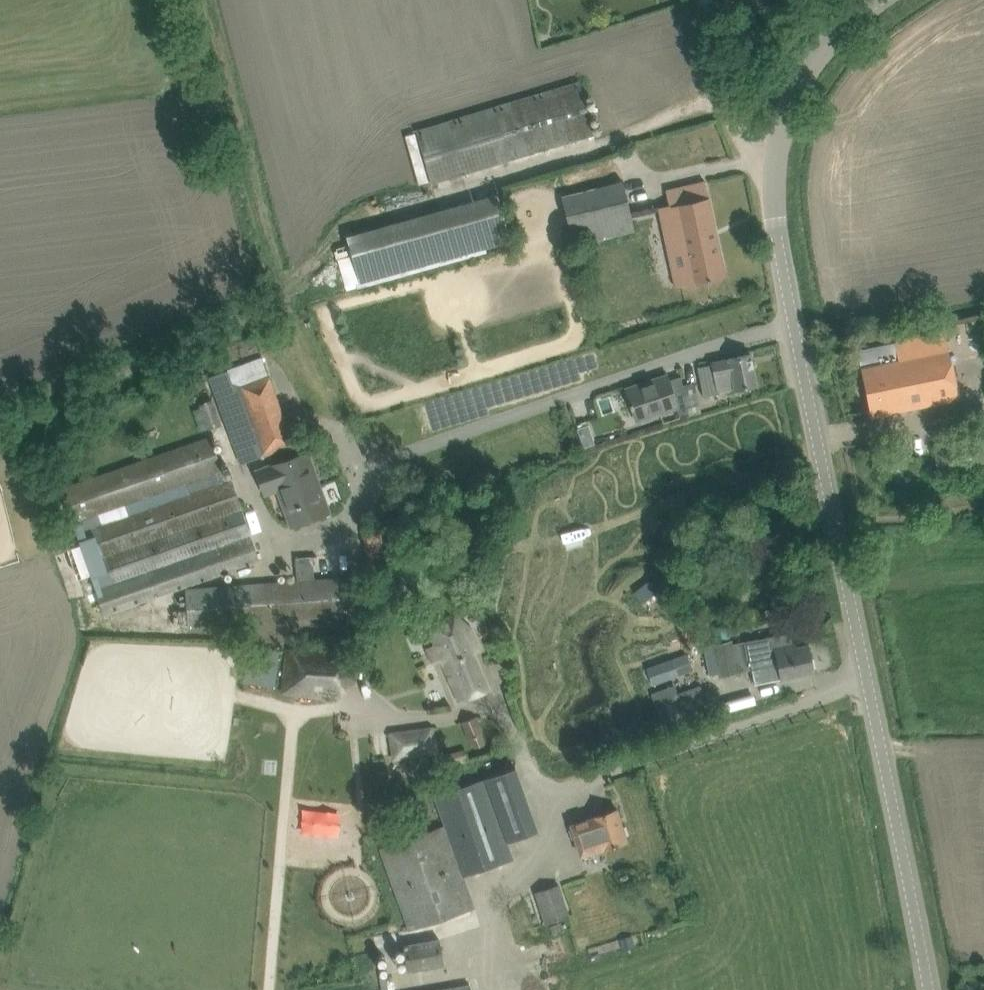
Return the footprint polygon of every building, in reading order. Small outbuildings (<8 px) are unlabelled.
[(750,42),(761,40),(759,29),(747,31),(750,42)] [(594,135),(581,95),(577,81),(416,130),(432,184),(594,135)] [(596,187),(560,196),(570,230),(574,247),(636,231),(623,180),(596,187)] [(658,208),(672,268),(676,287),(726,276),(706,181),(665,190),(668,205),(658,208)] [(538,192),(544,209),(555,205),(549,189),(538,192)] [(360,284),(360,285),(512,242),(498,193),(346,235),(351,254),(360,284)] [(351,254),(338,257),(347,288),(360,284),(351,254)] [(945,331),(858,349),(871,411),(883,408),(884,413),(959,398),(945,331)] [(735,391),(758,386),(751,353),(712,362),(713,364),(698,367),(705,397),(719,394),(716,378),(732,375),(735,391)] [(262,356),(227,368),(258,455),(294,442),(262,356)] [(668,375),(627,388),(632,402),(631,403),(632,407),(633,406),(638,421),(678,408),(680,414),(689,412),(684,383),(682,376),(669,380),(668,375)] [(695,381),(684,383),(689,412),(690,415),(701,412),(695,381)] [(212,399),(199,405),(209,430),(222,425),(212,399)] [(226,479),(212,436),(59,489),(71,523),(73,523),(104,615),(261,561),(232,477),(226,479)] [(293,524),(307,519),(326,513),(312,474),(315,473),(308,452),(258,471),(265,490),(280,485),(293,524)] [(427,483),(418,486),(422,497),(430,494),(427,483)] [(381,529),(362,532),(367,568),(368,572),(388,569),(387,565),(381,529)] [(298,580),(186,589),(188,628),(244,623),(245,631),(254,630),(253,622),(354,614),(351,575),(315,578),(314,556),(296,557),(298,580)] [(446,663),(453,682),(460,700),(488,689),(474,653),(480,651),(471,628),(458,619),(432,629),(441,653),(446,663)] [(808,644),(796,647),(796,643),(794,643),(791,632),(747,641),(752,668),(769,665),(772,678),(781,676),(782,678),(814,672),(808,644)] [(733,640),(715,643),(721,674),(739,670),(733,640)] [(248,647),(243,680),(275,685),(279,651),(248,647)] [(341,695),(342,683),(353,684),(356,653),(295,648),(291,691),(341,695)] [(686,654),(671,660),(677,677),(693,671),(686,654)] [(709,708),(702,690),(695,692),(694,689),(655,702),(664,725),(709,708)] [(484,733),(477,715),(462,721),(469,739),(471,738),(475,748),(485,743),(482,734),(484,733)] [(436,724),(388,730),(393,760),(439,752),(436,724)] [(446,822),(381,845),(410,927),(475,905),(463,872),(514,855),(508,838),(538,828),(516,763),(485,775),(435,792),(446,822)] [(577,836),(578,839),(577,840),(581,855),(602,848),(628,840),(617,809),(592,817),(592,818),(573,824),(574,826),(570,827),(573,837),(577,836)] [(340,839),(340,822),(279,822),(279,839),(340,839)] [(536,892),(546,923),(570,915),(560,885),(536,892)] [(632,933),(620,937),(624,950),(636,946),(632,933)] [(447,963),(442,938),(405,944),(410,970),(447,963)] [(391,941),(390,963),(400,963),(401,941),(391,941)] [(566,979),(561,965),(519,979),(523,989),(534,989),(566,979)]
